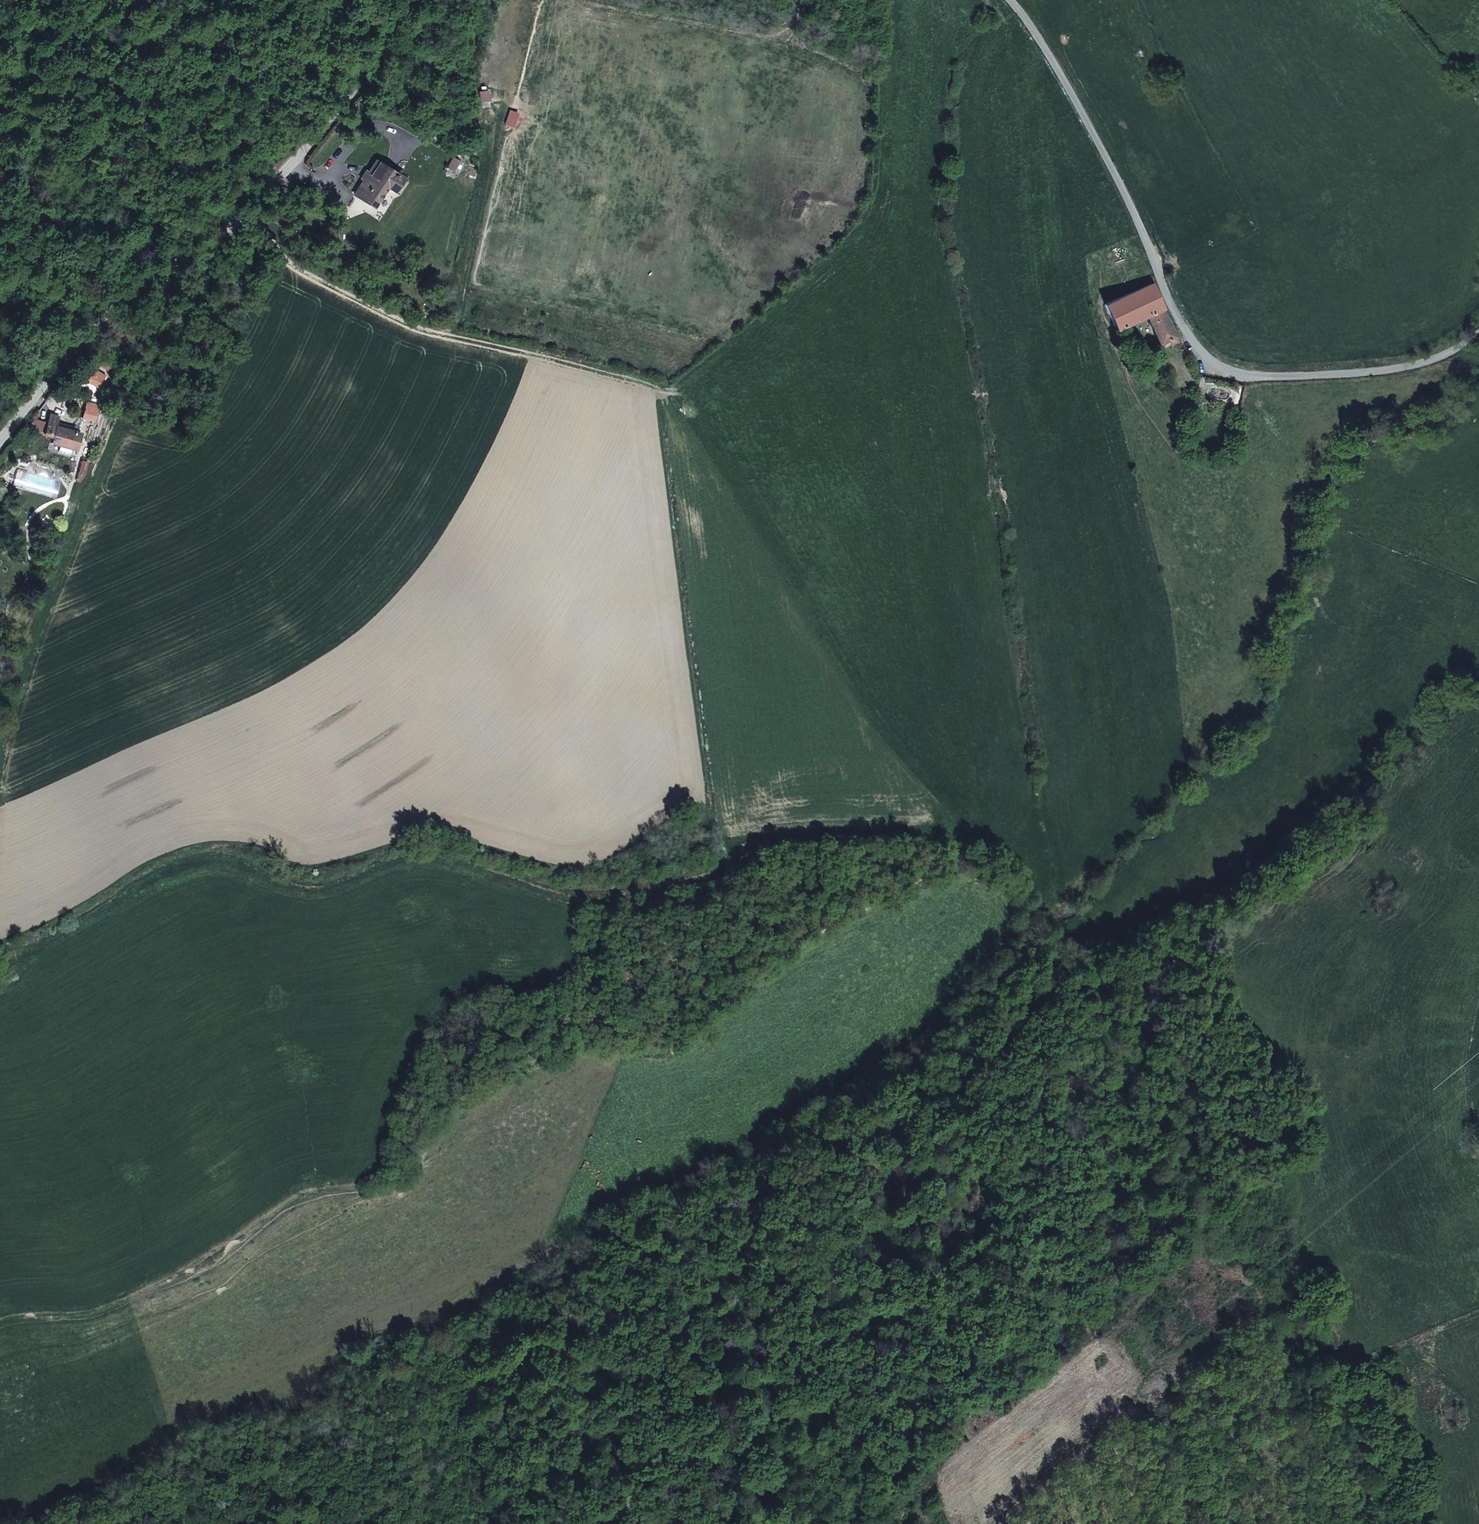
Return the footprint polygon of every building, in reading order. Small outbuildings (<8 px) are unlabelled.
[(448,167),(453,171),(459,161),(453,158),(448,167)] [(402,179),(376,162),(370,171),(368,174),(365,179),(355,195),(364,201),(367,197),(376,203),(387,186),(394,190),(402,179)] [(368,174),(370,171),(367,169),(362,177),(365,179),(368,174)] [(376,203),(367,197),(364,201),(374,206),(376,203)] [(1177,341),(1151,284),(1104,304),(1115,328),(1146,315),(1161,348),(1177,341)] [(1149,353),(1145,347),(1134,353),(1138,360),(1149,353)] [(106,377),(91,369),(84,381),(100,389),(106,377)] [(94,422),(98,406),(85,403),(81,419),(94,422)] [(57,425),(59,417),(49,414),(44,436),(49,438),(52,443),(52,445),(61,447),(60,453),(71,456),(74,442),(78,443),(79,435),(79,434),(76,434),(75,429),(57,425)] [(26,471),(17,469),(12,486),(22,488),(26,471)]
